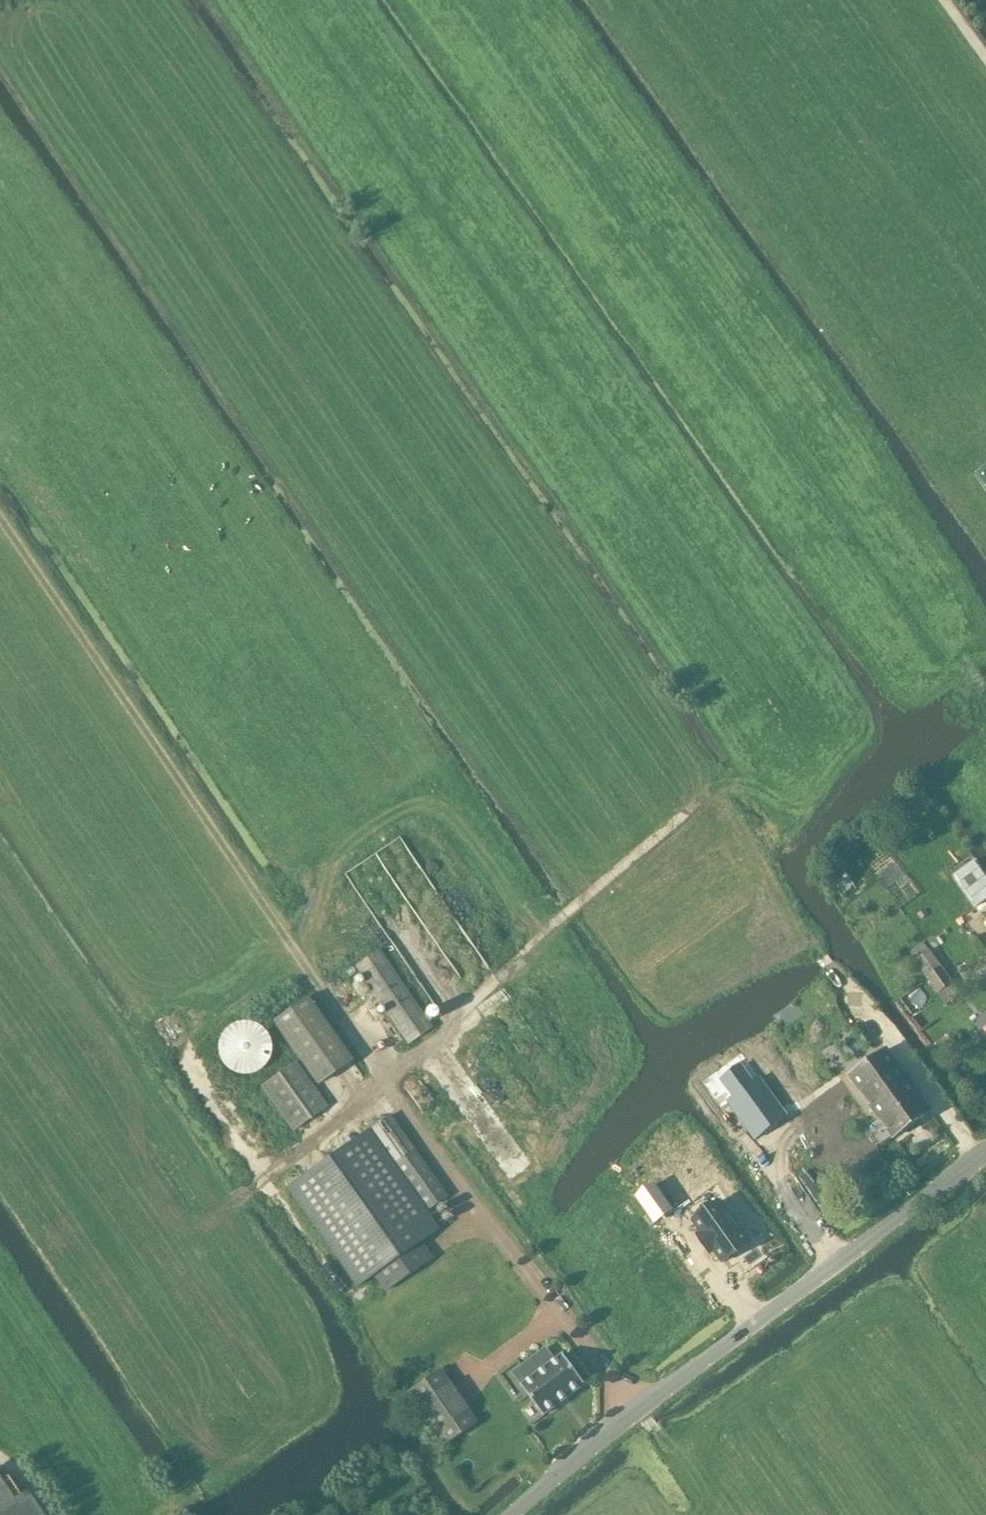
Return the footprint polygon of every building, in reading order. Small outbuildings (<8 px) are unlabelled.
[(985,905),(985,881),(974,862),(948,878),(971,914),(985,905)] [(838,887),(851,878),(844,869),(832,879),(838,887)] [(939,994),(953,983),(930,950),(915,961),(939,994)] [(407,1044),(431,1028),(379,951),(355,967),(407,1044)] [(317,1087),(352,1061),(307,998),(272,1023),(317,1087)] [(893,1138),(931,1111),(887,1049),(849,1076),(893,1138)] [(292,1131),(327,1107),(296,1063),(261,1087),(292,1131)] [(788,1116),(760,1077),(754,1082),(742,1066),(723,1079),(734,1096),(728,1100),(756,1140),(788,1116)] [(444,1253),(432,1234),(438,1229),(426,1212),(447,1197),(389,1115),(288,1187),(357,1286),(366,1280),(378,1298),(444,1253)] [(672,1210),(653,1185),(637,1196),(656,1222),(672,1210)] [(749,1243),(731,1218),(722,1205),(696,1224),(705,1237),(700,1240),(709,1253),(714,1250),(723,1262),(749,1243)] [(521,1386),(543,1416),(585,1384),(574,1369),(577,1367),(567,1355),(565,1357),(563,1355),(555,1361),(547,1349),(521,1368),(530,1380),(521,1386)] [(453,1407),(468,1395),(437,1354),(422,1366),(453,1407)]
